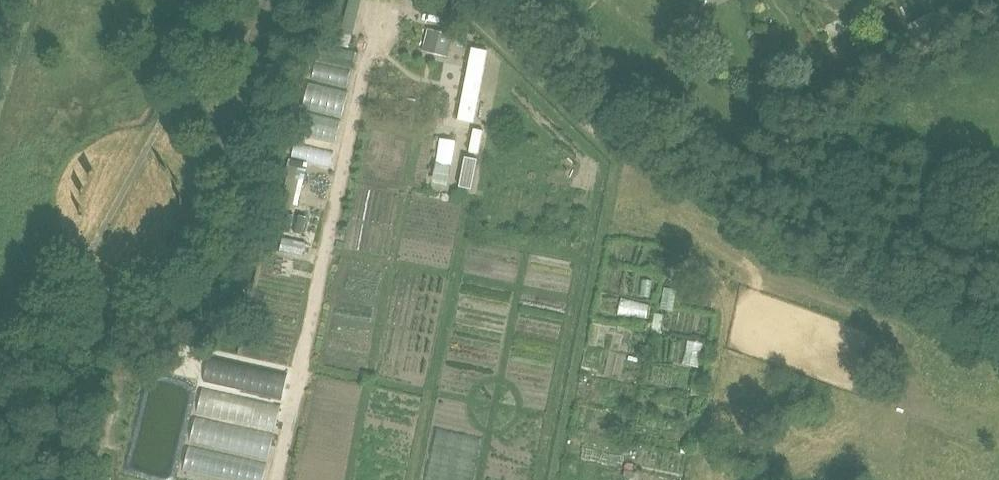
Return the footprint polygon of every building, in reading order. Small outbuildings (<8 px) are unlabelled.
[(929,35),(920,18),(907,25),(916,42),(929,35)] [(429,28),(424,49),(445,54),(450,33),(429,28)] [(842,64),(846,63),(843,56),(838,45),(827,50),(834,65),(835,67),(842,64)] [(474,53),(460,123),(476,127),(490,56),(474,53)] [(347,87),(351,70),(315,62),(312,80),(347,87)] [(342,117),(349,92),(309,82),(303,108),(342,117)] [(335,144),(342,121),(302,111),(297,135),(335,144)] [(474,129),(469,153),(478,155),(483,130),(474,129)] [(330,168),(334,152),(295,143),(292,159),(308,162),(330,168)] [(471,189),(477,160),(465,157),(459,187),(471,189)] [(308,162),(292,159),(290,167),(299,169),(306,171),(308,162)] [(304,180),(306,171),(299,169),(290,167),(282,203),(293,205),(299,179),(304,180)] [(303,256),(306,243),(283,238),(280,251),(303,256)] [(676,290),(664,288),(660,308),(672,311),(676,290)] [(687,341),(682,363),(697,367),(702,344),(687,341)] [(647,347),(640,345),(637,356),(644,358),(647,347)] [(282,399),(288,374),(210,356),(204,382),(282,399)] [(275,430),(281,405),(203,388),(197,413),(275,430)] [(268,460),(274,434),(196,417),(190,442),(268,460)] [(267,463),(189,446),(183,472),(221,479),(263,479),(267,463)]
